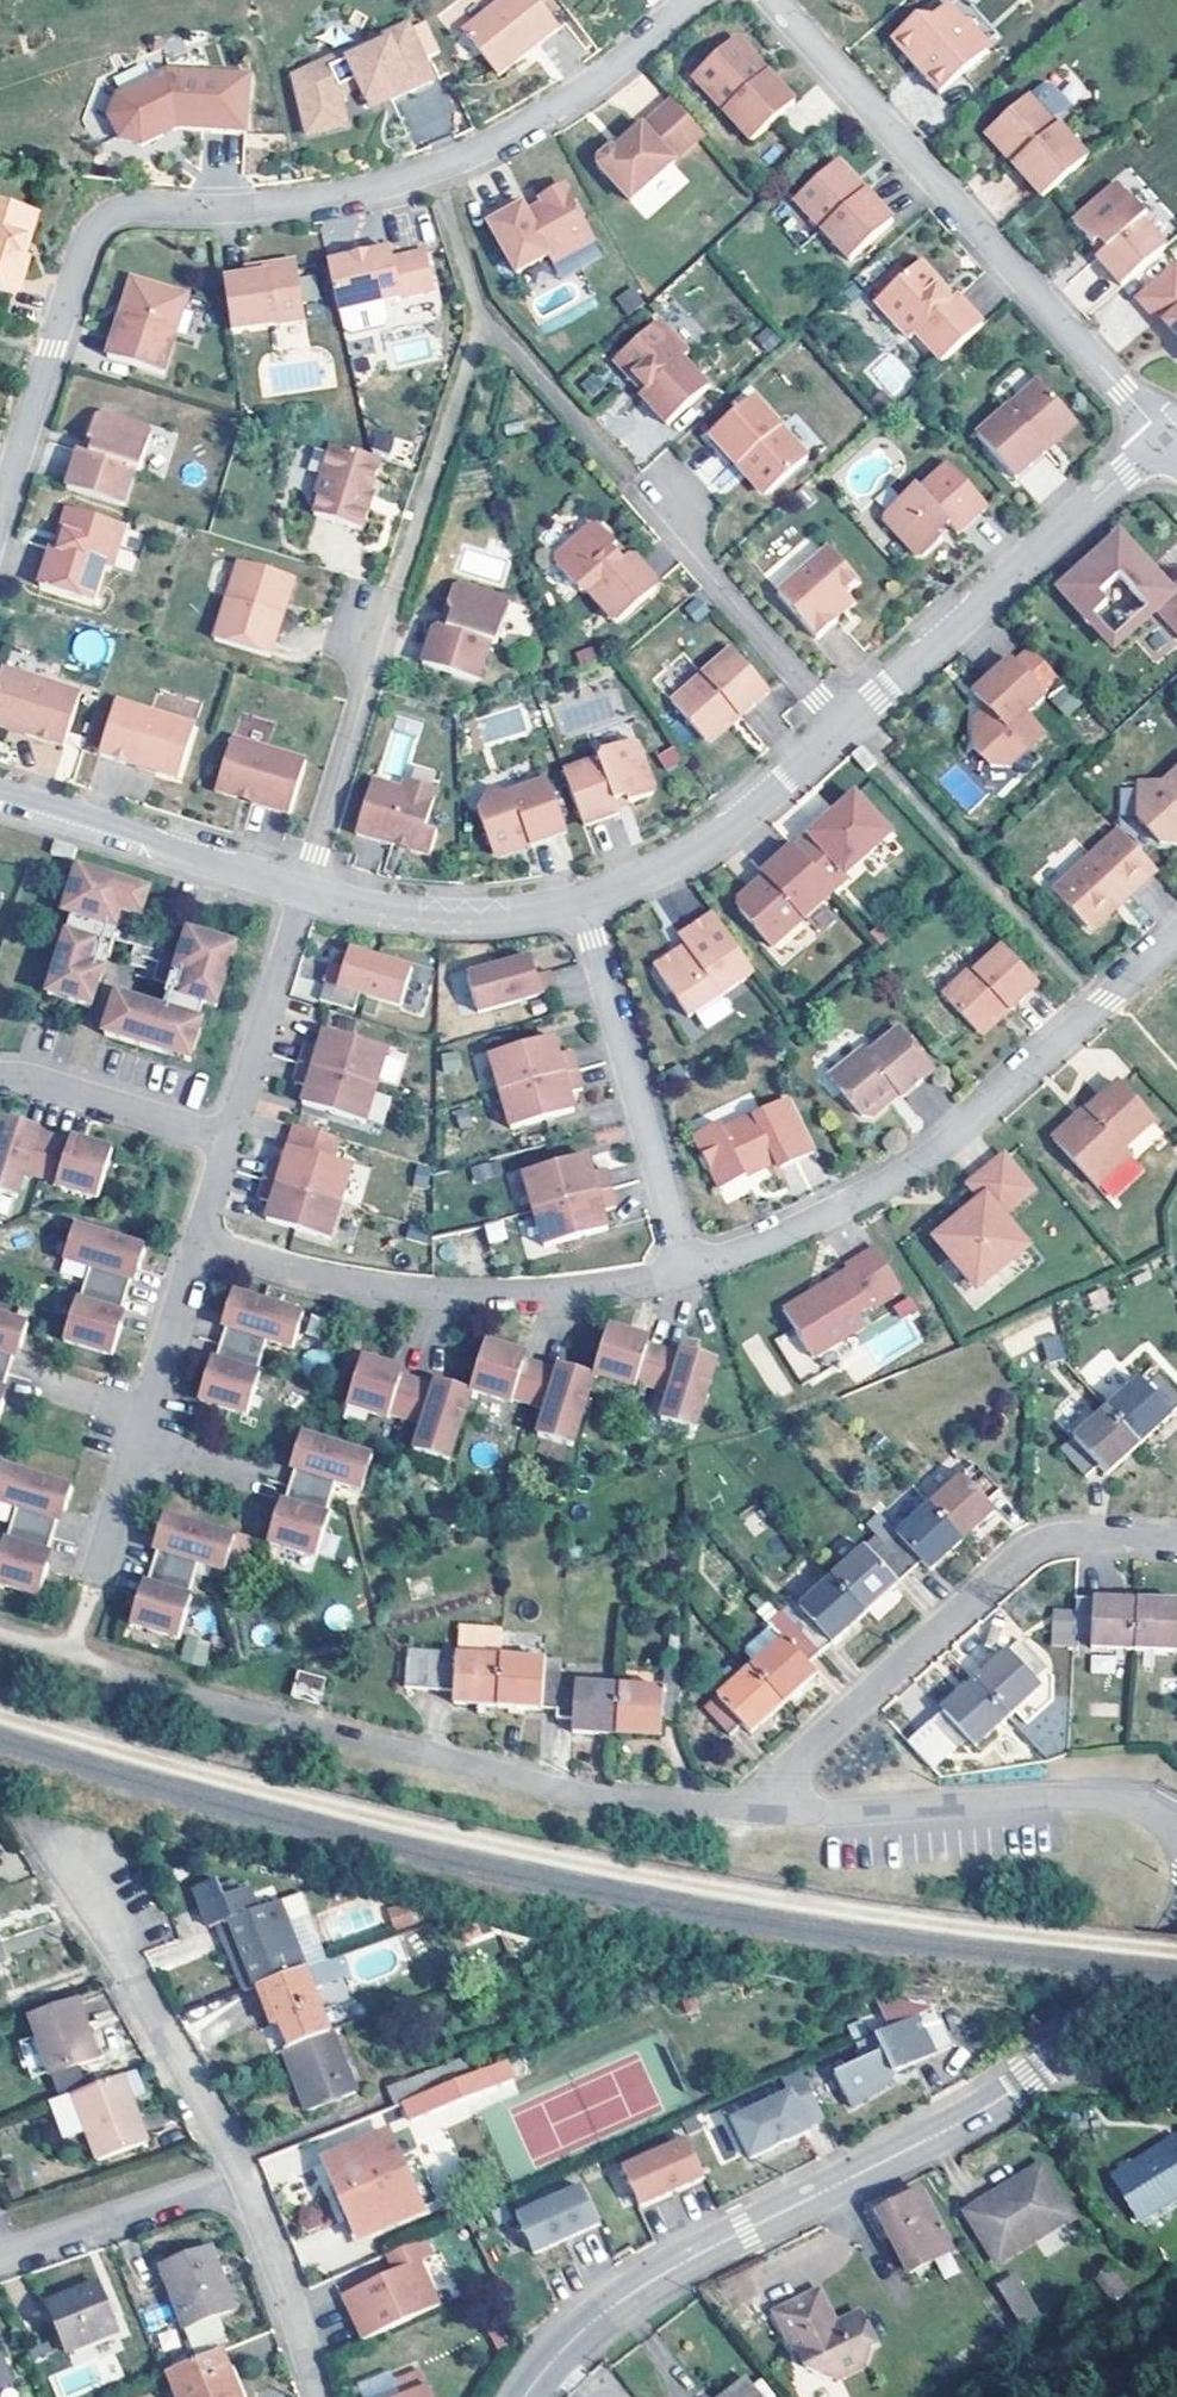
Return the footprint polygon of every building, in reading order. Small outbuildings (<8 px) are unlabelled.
[(459,25),(494,69),(554,22),(537,0),(490,0),(459,25)] [(890,33),(937,87),(985,45),(981,41),(953,9),(963,0),(928,0),(890,33)] [(953,9),(981,41),(994,29),(969,0),(963,0),(953,9)] [(341,46),(289,70),(298,109),(337,100),(334,90),(355,81),(362,96),(403,77),(406,84),(428,74),(403,18),(381,28),(384,35),(344,52),(341,46)] [(381,28),(341,46),(344,52),(384,35),(381,28)] [(732,31),(689,70),(748,136),(792,97),(763,66),(759,70),(751,60),(751,51),(732,31)] [(763,66),(751,51),(751,60),(759,70),(763,66)] [(160,62),(111,88),(100,109),(112,132),(134,138),(171,120),(240,126),(244,68),(160,62)] [(1031,88),(1055,115),(1066,105),(1066,97),(1051,79),(1042,78),(1031,88)] [(1029,85),(984,126),(998,142),(1007,143),(1016,153),(1011,157),(1041,191),(1086,151),(1055,115),(1031,88),(1029,85)] [(408,142),(439,140),(435,95),(405,97),(408,142)] [(700,130),(669,95),(639,121),(635,117),(623,128),(622,135),(612,143),(607,143),(596,153),(595,159),(627,195),(700,130)] [(337,100),(298,109),(302,129),(341,120),(337,100)] [(623,128),(607,143),(612,143),(622,135),(623,128)] [(1007,143),(998,142),(1011,157),(1016,153),(1007,143)] [(830,158),(792,193),(847,255),(890,216),(862,185),(858,189),(850,181),(851,173),(839,159),(830,158)] [(862,185),(851,173),(850,181),(858,189),(862,185)] [(1116,178),(1073,216),(1092,238),(1097,235),(1105,243),(1101,247),(1095,252),(1120,280),(1164,242),(1140,215),(1145,211),(1116,178)] [(516,196),(483,215),(514,269),(546,251),(550,259),(592,235),(565,186),(556,183),(543,191),(540,200),(523,209),(516,196)] [(0,196),(0,286),(6,288),(18,250),(14,249),(9,247),(14,230),(20,232),(28,204),(0,196)] [(20,232),(14,230),(9,247),(14,249),(20,232)] [(1097,235),(1092,238),(1101,247),(1105,243),(1097,235)] [(385,242),(323,257),(334,305),(372,297),(430,284),(421,245),(387,252),(385,242)] [(881,288),(873,295),(906,332),(913,327),(939,356),(980,319),(953,289),(951,292),(947,296),(935,282),(939,279),(918,255),(903,268),(897,262),(886,272),(892,279),(881,288)] [(240,270),(219,274),(226,325),(299,314),(292,263),(283,256),(269,258),(263,267),(240,270)] [(269,258),(239,263),(240,270),(263,267),(269,258)] [(1170,333),(1176,333),(1176,334),(1176,261),(1175,259),(1135,293),(1170,333)] [(886,272),(875,281),(881,288),(892,279),(886,272)] [(178,289),(131,274),(123,277),(118,295),(122,302),(119,313),(113,311),(101,351),(156,368),(178,289)] [(951,292),(939,279),(935,282),(947,296),(951,292)] [(626,314),(644,304),(633,285),(615,296),(626,314)] [(122,302),(118,295),(113,311),(119,313),(122,302)] [(376,315),(372,297),(334,305),(338,323),(345,328),(371,322),(376,315)] [(655,314),(611,354),(628,373),(632,370),(643,383),(640,386),(637,389),(664,419),(705,382),(679,353),(685,347),(655,314)] [(271,328),(278,350),(308,341),(301,319),(271,328)] [(765,352),(780,343),(770,326),(754,335),(765,352)] [(632,370),(628,373),(640,386),(643,383),(632,370)] [(1036,375),(974,430),(1013,474),(1044,446),(1040,441),(1048,434),(1056,434),(1074,418),(1036,375)] [(890,401),(878,389),(866,399),(878,412),(890,401)] [(907,390),(895,401),(904,411),(916,400),(907,390)] [(749,391),(706,430),(734,461),(738,457),(747,467),(747,476),(757,488),(766,488),(804,452),(749,391)] [(96,407),(89,411),(82,434),(87,435),(84,447),(78,446),(72,444),(61,483),(116,500),(127,462),(133,464),(144,429),(140,421),(96,407)] [(82,434),(78,446),(84,447),(87,435),(82,434)] [(1048,434),(1040,441),(1044,446),(1056,434),(1048,434)] [(376,455),(327,440),(311,489),(315,490),(309,510),(358,525),(365,503),(361,502),(366,488),(376,455)] [(1017,475),(1039,501),(1065,480),(1043,453),(1017,475)] [(738,457),(734,461),(747,476),(747,467),(738,457)] [(984,503),(945,460),(916,486),(912,482),(883,508),(882,517),(913,552),(921,552),(939,536),(935,531),(946,522),(954,531),(984,503)] [(46,542),(34,580),(87,597),(99,560),(107,562),(119,519),(62,501),(55,526),(59,527),(54,544),(50,543),(46,542)] [(587,520),(552,551),(551,557),(575,585),(583,586),(607,614),(616,614),(652,585),(652,576),(631,553),(623,552),(618,556),(608,544),(613,540),(596,520),(587,520)] [(55,526),(50,543),(54,544),(59,527),(55,526)] [(1061,583),(1087,613),(1105,598),(1097,589),(1118,571),(1149,607),(1155,602),(1176,627),(1176,581),(1170,588),(1118,531),(1061,583)] [(774,586),(818,549),(808,538),(765,575),(774,586)] [(623,552),(613,540),(608,544),(618,556),(623,552)] [(827,544),(776,590),(816,634),(836,616),(834,614),(831,611),(846,597),(840,592),(844,589),(857,577),(827,544)] [(501,581),(507,560),(465,549),(460,570),(501,581)] [(284,569),(235,554),(210,633),(266,650),(278,609),(273,608),(277,595),(283,592),(288,576),(284,569)] [(455,580),(448,584),(442,600),(446,607),(442,623),(436,621),(428,625),(417,658),(473,675),(485,636),(491,638),(505,596),(455,580)] [(852,598),(844,589),(840,592),(846,597),(831,611),(834,614),(852,598)] [(283,592),(277,595),(273,608),(278,609),(283,592)] [(442,600),(436,621),(442,623),(446,607),(442,600)] [(729,644),(669,698),(701,734),(709,734),(723,721),(724,714),(732,706),(736,710),(764,684),(729,644)] [(1013,659),(1039,687),(1055,672),(1029,644),(1013,659)] [(1008,654),(972,688),(986,702),(990,708),(972,725),(972,742),(989,761),(1006,761),(1042,729),(1023,709),(1043,691),(1039,687),(1013,659),(1008,654)] [(58,741),(75,688),(0,665),(0,723),(58,741)] [(1078,700),(1063,684),(1051,695),(1066,711),(1078,700)] [(191,720),(111,695),(96,748),(136,760),(137,758),(152,762),(151,765),(175,773),(191,720)] [(973,715),(972,725),(990,708),(986,702),(973,715)] [(732,706),(724,714),(723,721),(736,710),(732,706)] [(484,741),(524,729),(518,709),(478,722),(484,741)] [(300,757),(226,734),(209,784),(230,790),(233,788),(245,792),(247,796),(284,807),(300,757)] [(595,753),(560,767),(580,820),(616,807),(613,802),(611,796),(622,792),(624,797),(647,790),(651,782),(635,738),(627,735),(598,746),(595,753)] [(672,745),(656,755),(666,771),(682,762),(672,745)] [(1139,814),(1157,838),(1176,839),(1176,763),(1156,779),(1140,779),(1139,814)] [(398,779),(367,770),(351,823),(388,834),(392,832),(404,835),(405,839),(425,845),(432,821),(420,818),(432,778),(401,769),(398,779)] [(562,827),(543,775),(501,791),(485,782),(474,807),(489,848),(496,851),(509,846),(513,839),(524,835),(526,840),(562,827)] [(852,790),(791,844),(827,884),(841,872),(839,870),(886,832),(852,790)] [(622,792),(611,796),(613,802),(624,797),(622,792)] [(1052,886),(1084,923),(1119,891),(1123,895),(1153,868),(1117,828),(1052,886)] [(513,839),(509,846),(526,840),(524,835),(513,839)] [(72,843),(51,837),(47,849),(69,855),(72,843)] [(735,903),(769,942),(830,887),(827,884),(791,844),(789,841),(759,868),(761,871),(766,876),(755,885),(747,884),(735,895),(735,903)] [(145,883),(73,861),(63,894),(75,897),(70,910),(112,922),(118,904),(137,909),(145,883)] [(761,871),(747,884),(755,885),(766,876),(761,871)] [(1119,891),(1084,923),(1087,927),(1123,895),(1119,891)] [(59,907),(70,910),(75,897),(63,894),(59,907)] [(710,908),(677,931),(683,941),(687,946),(677,952),(668,951),(657,958),(655,967),(686,1012),(751,968),(710,908)] [(112,922),(70,910),(63,928),(92,936),(85,960),(99,964),(112,922)] [(230,938),(182,924),(170,965),(182,968),(175,990),(198,997),(202,998),(207,982),(216,985),(230,938)] [(92,936),(63,928),(47,980),(68,987),(65,995),(88,1002),(99,964),(85,960),(92,936)] [(969,963),(939,989),(972,1025),(1000,1000),(1005,1005),(1035,978),(1000,940),(972,966),(969,963)] [(405,961),(339,941),(334,959),(321,956),(315,975),(350,985),(394,998),(405,961)] [(683,941),(668,951),(677,952),(687,946),(683,941)] [(472,1009),(552,987),(546,968),(533,972),(528,954),(462,973),(472,1009)] [(182,968),(170,965),(158,1003),(192,1014),(198,997),(175,990),(182,968)] [(350,985),(315,975),(310,992),(345,1002),(350,985)] [(68,987),(47,980),(44,989),(65,995),(68,987)] [(216,985),(207,982),(202,998),(211,1001),(216,985)] [(158,1003),(110,989),(98,1028),(167,1049),(171,1037),(188,1043),(197,1015),(192,1014),(158,1003)] [(725,994),(695,1012),(705,1028),(735,1010),(725,994)] [(1000,1000),(972,1025),(977,1031),(1005,1005),(1000,1000)] [(381,1041),(316,1021),(310,1039),(297,1035),(291,1054),(370,1078),(381,1041)] [(861,1044),(827,1072),(860,1112),(866,1112),(880,1100),(881,1091),(878,1087),(888,1080),(894,1089),(896,1091),(929,1065),(898,1024),(866,1049),(861,1044)] [(495,1088),(574,1066),(568,1047),(555,1051),(551,1033),(484,1051),(495,1088)] [(188,1043),(171,1037),(167,1049),(185,1055),(188,1043)] [(441,1072),(460,1073),(461,1053),(442,1052),(441,1072)] [(370,1078),(291,1054),(286,1073),(298,1076),(293,1094),(358,1115),(370,1078)] [(505,1126),(571,1107),(566,1089),(579,1085),(574,1066),(495,1088),(505,1126)] [(1069,1116),(1049,1134),(1092,1182),(1126,1150),(1120,1143),(1150,1116),(1115,1079),(1085,1106),(1089,1109),(1075,1121),(1069,1116)] [(881,1091),(880,1100),(894,1089),(888,1080),(878,1087),(881,1091)] [(716,1118),(691,1131),(718,1185),(774,1157),(778,1165),(811,1148),(785,1094),(720,1125),(716,1118)] [(474,1103),(453,1111),(460,1129),(480,1122),(474,1103)] [(1083,1103),(1069,1116),(1075,1121),(1089,1109),(1085,1106),(1083,1103)] [(10,1192),(19,1166),(52,1176),(51,1179),(93,1192),(107,1144),(78,1135),(74,1144),(64,1141),(66,1136),(30,1125),(29,1130),(18,1127),(21,1118),(0,1111),(0,1189),(10,1192)] [(286,1116),(279,1140),(321,1153),(329,1129),(286,1116)] [(321,1153),(279,1140),(273,1159),(260,1155),(255,1173),(333,1197),(344,1160),(321,1153)] [(528,1207),(607,1186),(602,1167),(589,1171),(585,1152),(518,1169),(528,1207)] [(1013,1169),(981,1195),(994,1211),(948,1248),(986,1295),(1033,1257),(1008,1227),(1040,1201),(1013,1169)] [(333,1197),(255,1173),(249,1192),(262,1196),(257,1214),(322,1234),(333,1197)] [(538,1244),(604,1226),(599,1208),(612,1205),(607,1186),(528,1207),(538,1244)] [(141,1242),(69,1219),(59,1253),(85,1262),(75,1295),(72,1293),(60,1336),(108,1350),(117,1320),(108,1317),(111,1307),(116,1309),(127,1273),(121,1271),(124,1261),(134,1264),(141,1242)] [(839,1260),(841,1264),(858,1253),(881,1291),(895,1282),(870,1242),(839,1260)] [(841,1264),(776,1303),(811,1353),(859,1320),(852,1309),(881,1291),(858,1253),(841,1264)] [(300,1309),(228,1287),(221,1310),(231,1313),(228,1323),(223,1321),(212,1357),(217,1359),(213,1369),(205,1366),(195,1395),(243,1410),(257,1369),(253,1368),(263,1335),(289,1343),(300,1309)] [(0,1311),(0,1373),(7,1350),(3,1349),(6,1338),(15,1341),(22,1319),(0,1311)] [(632,1329),(606,1322),(591,1371),(633,1383),(634,1380),(667,1390),(659,1416),(693,1427),(715,1356),(692,1348),(689,1358),(678,1355),(680,1349),(642,1337),(640,1342),(629,1339),(632,1329)] [(1059,1333),(1040,1337),(1046,1361),(1064,1356),(1059,1333)] [(513,1347),(482,1337),(468,1386),(510,1399),(511,1395),(544,1405),(536,1431),(570,1442),(591,1371),(569,1364),(566,1373),(555,1370),(557,1365),(521,1354),(520,1359),(510,1356),(513,1347)] [(359,1352),(344,1401),(386,1414),(387,1411),(420,1421),(412,1447),(446,1457),(468,1386),(445,1379),(442,1389),(432,1385),(433,1380),(398,1369),(396,1375),(386,1371),(389,1362),(359,1352)] [(1131,1377),(1098,1409),(1132,1445),(1176,1402),(1152,1375),(1140,1385),(1131,1377)] [(1132,1445),(1098,1409),(1054,1450),(1079,1476),(1091,1463),(1101,1474),(1132,1445)] [(368,1451),(297,1429),(290,1452),(300,1455),(296,1465),(291,1463),(280,1499),(286,1500),(282,1510),(273,1507),(263,1537),(312,1552),(325,1511),(321,1510),(332,1477),(357,1485),(368,1451)] [(0,1462),(0,1499),(13,1503),(3,1535),(0,1535),(0,1580),(36,1591),(44,1561),(35,1558),(38,1548),(43,1550),(54,1514),(49,1512),(52,1502),(62,1505),(68,1482),(0,1462)] [(882,1514),(890,1524),(954,1475),(946,1464),(882,1514)] [(922,1507),(954,1544),(987,1513),(979,1504),(993,1491),(969,1464),(922,1507)] [(954,1544),(922,1507),(876,1548),(900,1577),(914,1564),(922,1572),(954,1544)] [(231,1532),(160,1511),(153,1534),(163,1536),(160,1547),(155,1545),(144,1581),(149,1583),(146,1593),(136,1590),(127,1620),(175,1635),(188,1592),(185,1592),(195,1559),(221,1567),(231,1532)] [(225,1565),(241,1569),(251,1535),(235,1530),(225,1565)] [(823,1578),(857,1615),(900,1577),(876,1548),(866,1557),(857,1548),(823,1578)] [(812,1656),(857,1615),(823,1578),(792,1607),(800,1617),(788,1628),(812,1656)] [(1089,1646),(1125,1648),(1128,1600),(1073,1597),(1071,1633),(1088,1633),(1089,1646)] [(1176,1651),(1176,1602),(1128,1600),(1125,1648),(1176,1651)] [(800,1667),(812,1656),(788,1628),(774,1612),(760,1625),(774,1641),(742,1670),(774,1706),(808,1676),(800,1667)] [(491,1704),(494,1654),(496,1625),(452,1622),(448,1650),(402,1646),(399,1682),(445,1688),(446,1700),(491,1704)] [(186,1634),(178,1658),(204,1666),(211,1642),(186,1634)] [(967,1685),(999,1722),(1035,1689),(1027,1679),(1040,1667),(1014,1641),(967,1685)] [(536,1657),(494,1654),(491,1704),(550,1709),(552,1682),(553,1669),(535,1669),(536,1657)] [(774,1706),(742,1670),(697,1710),(721,1737),(734,1726),(741,1735),(774,1706)] [(325,1681),(300,1673),(293,1697),(319,1704),(325,1681)] [(610,1735),(613,1686),(552,1682),(550,1709),(550,1719),(565,1720),(564,1732),(610,1735)] [(970,1748),(999,1722),(967,1685),(900,1747),(924,1775),(962,1739),(970,1748)] [(613,1686),(610,1735),(651,1739),(652,1726),(669,1728),(672,1690),(613,1686)] [(223,1921),(247,1989),(263,1982),(299,1968),(281,1922),(304,1912),(296,1892),(251,1911),(243,1889),(217,1898),(211,1881),(189,1888),(203,1928),(223,1921)] [(419,1923),(415,1901),(388,1906),(393,1928),(419,1923)] [(295,2044),(330,2031),(333,2030),(315,1984),(327,1980),(319,1960),(307,1965),(299,1968),(263,1982),(279,2022),(284,2020),(295,2044)] [(102,1990),(82,1994),(86,2013),(107,2009),(102,1990)] [(89,2032),(75,1993),(29,2009),(50,2071),(97,2054),(89,2032)] [(918,2011),(856,2040),(864,2056),(836,2070),(851,2104),(892,2085),(898,2069),(937,2048),(918,2011)] [(295,2044),(284,2020),(279,2022),(289,2047),(295,2044)] [(104,2052),(96,2029),(89,2032),(97,2054),(104,2052)] [(300,2097),(348,2079),(330,2031),(295,2044),(289,2047),(282,2050),(300,2097)] [(385,2084),(399,2122),(454,2100),(448,2081),(459,2077),(451,2059),(385,2084)] [(801,2065),(783,2073),(790,2090),(731,2116),(748,2155),(811,2128),(808,2122),(825,2114),(801,2065)] [(143,2144),(118,2075),(68,2093),(93,2161),(143,2144)] [(465,2095),(459,2077),(448,2081),(454,2100),(465,2095)] [(348,2079),(300,2097),(305,2109),(352,2090),(348,2079)] [(686,2131),(622,2163),(640,2200),(671,2185),(705,2168),(686,2131)] [(414,2209),(383,2132),(334,2154),(348,2188),(339,2191),(357,2233),(414,2209)] [(1173,2158),(1164,2145),(1111,2175),(1139,2219),(1176,2198),(1176,2155),(1173,2158)] [(1070,2218),(1040,2170),(965,2215),(996,2264),(1070,2218)] [(582,2182),(517,2212),(534,2250),(567,2234),(600,2219),(582,2182)] [(946,2251),(915,2191),(876,2211),(907,2271),(946,2251)] [(1139,2219),(1147,2234),(1176,2216),(1176,2198),(1139,2219)] [(390,2271),(339,2294),(359,2340),(436,2305),(415,2260),(428,2254),(420,2235),(382,2252),(390,2271)] [(232,2312),(210,2251),(159,2271),(182,2331),(232,2312)] [(943,2279),(960,2272),(952,2252),(935,2259),(943,2279)] [(1120,2296),(1102,2269),(1086,2280),(1104,2307),(1120,2296)] [(1010,2277),(993,2287),(1013,2320),(1030,2310),(1010,2277)] [(114,2335),(96,2285),(46,2304),(65,2354),(114,2335)] [(833,2323),(815,2291),(806,2295),(824,2328),(833,2323)] [(824,2328),(806,2295),(772,2312),(800,2366),(833,2378),(860,2366),(865,2346),(871,2342),(855,2312),(833,2323),(824,2328)] [(1030,2310),(1013,2320),(1017,2326),(1034,2315),(1030,2310)] [(48,2355),(45,2345),(25,2353),(29,2362),(48,2355)] [(215,2351),(161,2372),(172,2396),(235,2396),(232,2390),(228,2392),(217,2369),(222,2367),(215,2351)] [(232,2390),(222,2367),(217,2369),(228,2392),(232,2390)] [(419,2369),(393,2379),(399,2396),(396,2396),(431,2396),(419,2369)] [(744,2375),(716,2396),(760,2396),(744,2375)]
